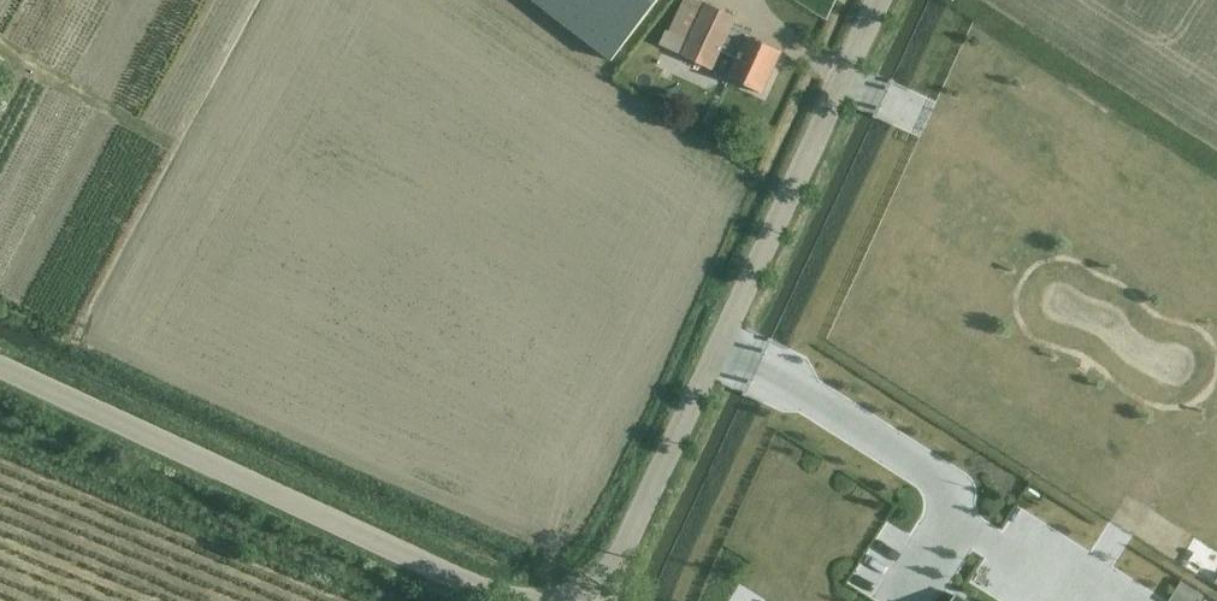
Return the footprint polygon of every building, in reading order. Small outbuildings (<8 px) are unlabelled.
[(617,57),(661,0),(542,0),(617,57)] [(684,37),(698,5),(686,0),(678,0),(665,29),(684,37)] [(766,95),(785,52),(753,38),(755,33),(737,25),(739,19),(708,5),(684,58),(716,72),(724,53),(742,61),(733,80),(766,95)] [(664,48),(654,64),(671,74),(681,57),(664,48)] [(647,77),(639,95),(659,103),(667,85),(647,77)] [(737,600),(814,600),(815,597),(742,580),(737,600)]
